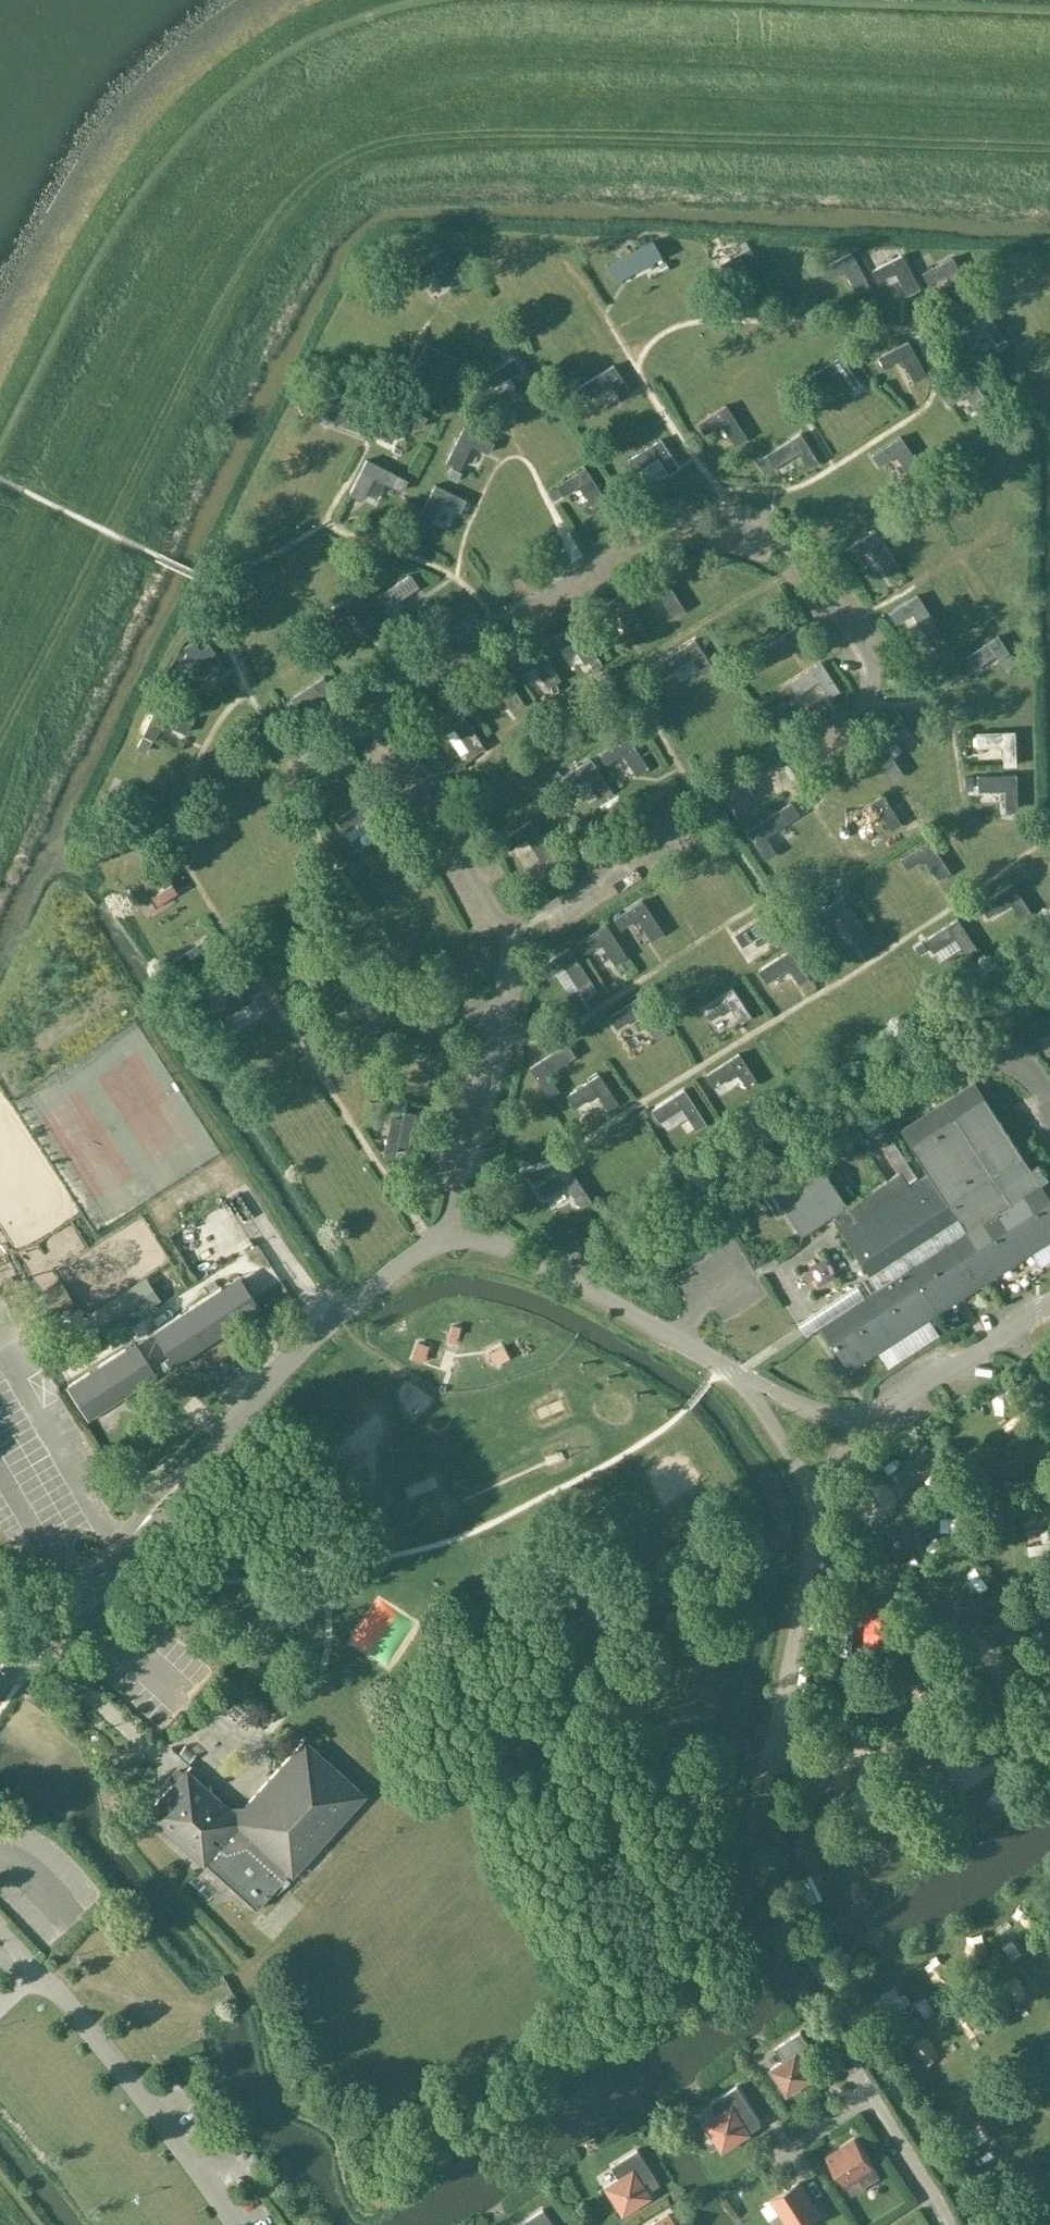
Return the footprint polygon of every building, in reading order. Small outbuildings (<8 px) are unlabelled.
[(613,264),(632,295),(662,276),(642,245),(613,264)] [(743,265),(755,288),(767,282),(750,249),(720,264),(726,274),(743,265)] [(856,292),(868,286),(851,253),(821,268),(827,278),(844,269),(856,292)] [(907,295),(919,289),(901,255),(872,271),(877,281),(894,272),(907,295)] [(957,297),(969,291),(951,258),(922,273),(928,283),(945,274),(957,297)] [(998,347),(1007,344),(989,316),(957,337),(965,348),(987,334),(998,347)] [(913,381),(925,375),(907,342),(878,357),(883,367),(901,358),(913,381)] [(450,369),(455,359),(426,344),(409,377),(421,383),(433,360),(450,369)] [(849,390),(859,384),(840,356),(809,377),(816,388),(838,374),(849,390)] [(523,397),(535,390),(514,358),(486,376),(492,386),(509,375),(523,397)] [(621,400),(631,394),(613,366),(581,386),(588,398),(611,383),(621,400)] [(979,416),(991,408),(970,377),(942,395),(948,404),(965,394),(979,416)] [(858,398),(832,418),(841,429),(860,415),(873,431),(880,426),(858,398)] [(420,427),(426,417),(396,402),(379,435),(391,441),(403,418),(420,427)] [(734,444),(746,437),(725,405),(697,423),(704,433),(720,422),(734,444)] [(488,452),(493,442),(463,427),(446,461),(459,467),(470,444),(488,452)] [(808,468),(817,462),(800,434),(768,454),(775,466),(797,452),(808,468)] [(544,435),(536,441),(550,461),(558,455),(544,435)] [(909,476),(921,468),(900,437),(872,455),(878,464),(895,454),(909,476)] [(668,473),(678,467),(660,439),(628,459),(636,471),(658,457),(668,473)] [(470,449),(460,471),(473,477),(483,455),(470,449)] [(391,485),(396,475),(367,460),(349,493),(361,500),(373,476),(391,485)] [(452,468),(448,476),(456,480),(460,472),(452,468)] [(602,520),(614,513),(584,468),(556,486),(563,495),(579,484),(602,520)] [(460,510),(465,499),(435,485),(418,519),(430,525),(442,501),(460,510)] [(884,570),(895,563),(875,531),(847,549),(853,558),(870,548),(884,570)] [(668,609),(679,602),(659,570),(631,588),(637,598),(654,587),(668,609)] [(395,601),(417,586),(410,575),(378,595),(396,623),(406,617),(395,601)] [(644,598),(654,617),(665,611),(655,592),(644,598)] [(366,632),(377,625),(357,593),(329,611),(335,621),(351,610),(366,632)] [(631,633),(643,625),(622,594),(594,612),(600,621),(617,611),(631,633)] [(926,634),(937,627),(917,595),(889,613),(895,623),(912,612),(926,634)] [(584,663),(596,656),(575,624),(547,642),(554,651),(570,641),(584,663)] [(805,660),(814,654),(796,626),(765,646),(772,658),(794,643),(805,660)] [(1006,670),(1015,664),(997,636),(966,656),(973,668),(995,654),(1006,670)] [(703,673),(712,667),(694,639),(653,666),(661,677),(692,657),(703,673)] [(216,679),(226,673),(209,645),(199,651),(194,641),(184,647),(201,675),(211,670),(216,679)] [(548,686),(559,679),(539,647),(511,665),(517,675),(533,664),(548,686)] [(820,662),(777,690),(785,701),(818,680),(828,696),(838,690),(820,662)] [(511,710),(523,703),(502,671),(474,689),(480,698),(497,688),(511,710)] [(331,712),(341,705),(323,678),(291,698),(299,710),(321,695),(331,712)] [(715,700),(726,716),(737,708),(716,678),(683,701),(693,715),(715,700)] [(185,733),(191,721),(157,705),(143,735),(153,739),(162,722),(185,733)] [(483,747),(480,742),(459,710),(431,728),(437,738),(454,727),(472,755),(483,747)] [(885,747),(906,733),(899,721),(867,742),(886,770),(895,764),(885,747)] [(1003,765),(1015,765),(1013,732),(976,733),(976,746),(1002,746),(1003,765)] [(636,775),(647,767),(627,736),(599,753),(605,763),(622,752),(636,775)] [(887,783),(905,804),(936,779),(918,757),(887,783)] [(599,798),(611,791),(590,759),(562,777),(569,786),(585,776),(599,798)] [(1005,809),(1016,808),(1015,775),(977,777),(978,790),(1004,789),(1005,809)] [(891,829),(900,823),(882,795),(850,816),(858,827),(880,813),(891,829)] [(377,833),(386,826),(368,799),(336,819),(344,831),(366,816),(377,833)] [(747,831),(765,859),(775,852),(764,836),(786,822),(779,810),(747,831)] [(540,859),(552,852),(531,820),(503,838),(509,848),(526,837),(540,859)] [(938,879),(949,872),(928,840),(901,858),(907,868),(923,857),(938,879)] [(1020,918),(1030,911),(1011,884),(980,904),(987,916),(1009,901),(1020,918)] [(852,935),(863,928),(842,896),(815,914),(821,924),(837,913),(852,935)] [(675,899),(662,905),(671,923),(683,917),(675,899)] [(651,940),(662,932),(641,901),(614,919),(620,928),(636,918),(651,940)] [(742,945),(764,931),(775,947),(784,941),(766,913),(734,934),(742,945)] [(965,953),(975,947),(957,919),(925,940),(932,951),(954,937),(965,953)] [(637,947),(649,940),(638,922),(627,929),(637,947)] [(614,963),(626,956),(605,924),(577,943),(584,952),(600,941),(614,963)] [(190,965),(212,951),(205,939),(173,960),(191,988),(201,982),(190,965)] [(578,987),(589,980),(569,948),(541,966),(547,976),(564,965),(578,987)] [(799,984),(808,978),(790,950),(758,971),(766,982),(788,967),(799,984)] [(730,1006),(740,1022),(750,1016),(732,988),(700,1009),(708,1020),(730,1006)] [(224,1017),(246,1003),(239,991),(207,1012),(225,1040),(234,1033),(224,1017)] [(649,1029),(658,1023),(640,995),(609,1016),(616,1027),(638,1013),(649,1029)] [(567,1044),(561,1047),(530,1068),(548,1096),(557,1089),(547,1073),(574,1055),(567,1044)] [(747,1088),(756,1081),(738,1054),(707,1074),(714,1086),(736,1071),(747,1088)] [(607,1108),(617,1102),(598,1074),(567,1095),(574,1106),(596,1092),(607,1108)] [(772,1190),(802,1235),(831,1216),(869,1275),(957,1217),(966,1231),(819,1326),(848,1371),(1049,1240),(1049,1198),(1049,1199),(1040,1184),(1047,1180),(1037,1164),(1030,1169),(973,1081),(899,1129),(928,1172),(855,1219),(817,1161),(772,1190)] [(705,1124),(701,1117),(683,1089),(652,1110),(659,1121),(681,1107),(696,1130),(705,1124)] [(402,1122),(391,1119),(384,1152),(395,1154),(397,1143),(408,1146),(415,1113),(404,1111),(402,1122)] [(874,1149),(893,1181),(906,1173),(888,1141),(874,1149)] [(590,1201),(585,1193),(567,1165),(536,1186),(543,1197),(565,1183),(581,1207),(590,1201)] [(634,1280),(642,1265),(629,1258),(621,1272),(634,1280)] [(238,1279),(152,1333),(173,1368),(259,1313),(238,1279)] [(58,1333),(83,1320),(89,1332),(116,1317),(99,1286),(47,1314),(58,1333)] [(436,1337),(428,1365),(445,1370),(453,1342),(436,1337)] [(135,1344),(65,1389),(87,1423),(156,1378),(135,1344)] [(489,1373),(507,1358),(496,1345),(478,1361),(489,1373)] [(969,1615),(973,1626),(994,1618),(990,1607),(969,1615)] [(346,1647),(375,1673),(395,1649),(366,1624),(346,1647)] [(232,1811),(186,1769),(182,1774),(177,1770),(173,1775),(178,1779),(149,1811),(205,1862),(207,1860),(258,1906),(291,1870),(294,1872),(364,1794),(304,1740),(241,1810),(232,1811)] [(192,1878),(181,1888),(200,1907),(211,1897),(192,1878)] [(1013,1938),(1003,1945),(1012,1959),(1022,1952),(1013,1938)] [(926,1996),(916,2003),(926,2016),(935,2010),(926,1996)] [(815,2070),(823,2065),(801,2031),(775,2048),(783,2060),(770,2069),(787,2094),(813,2078),(807,2068),(808,2063),(810,2061),(815,2070)] [(743,2123),(744,2117),(747,2115),(752,2124),(759,2120),(737,2085),(711,2102),(719,2115),(706,2123),(723,2149),(749,2132),(743,2123)] [(854,2139),(827,2156),(845,2184),(860,2174),(865,2183),(878,2175),(854,2139)] [(642,2186),(643,2181),(646,2179),(651,2188),(658,2184),(636,2149),(610,2165),(618,2178),(605,2186),(622,2212),(648,2196),(642,2186)] [(819,2214),(799,2182),(764,2204),(765,2205),(772,2201),(780,2213),(782,2212),(790,2224),(803,2224),(819,2214)] [(542,2208),(516,2224),(553,2224),(542,2208)] [(669,2214),(651,2224),(675,2224),(669,2214)]
